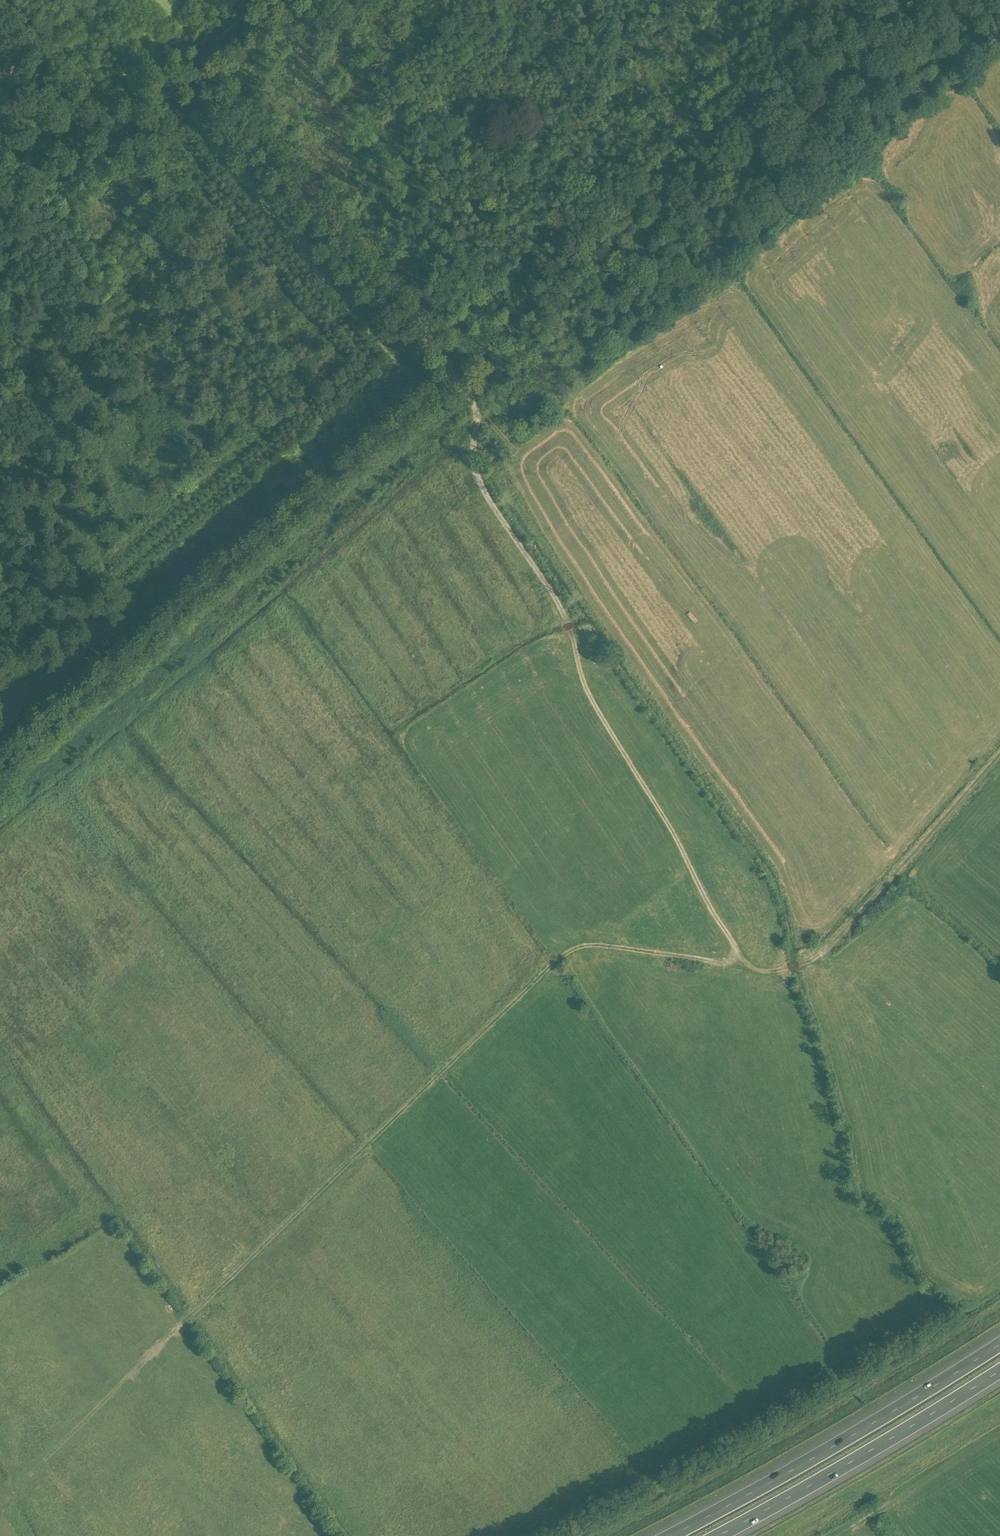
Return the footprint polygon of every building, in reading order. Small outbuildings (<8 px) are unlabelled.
[(583,960),(593,953),(590,948),(580,956),(583,960)]
